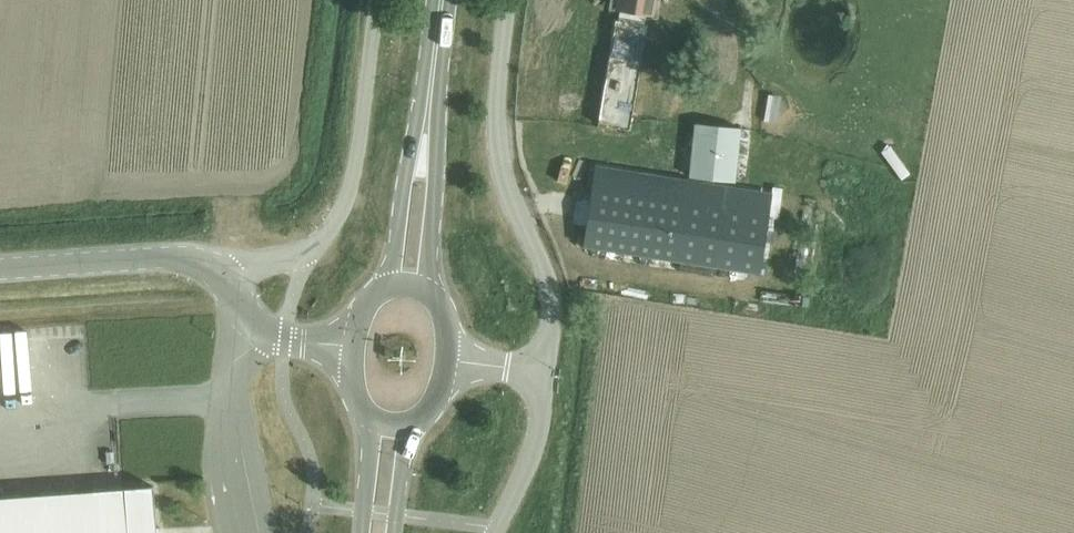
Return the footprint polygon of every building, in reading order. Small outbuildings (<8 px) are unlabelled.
[(618,26),(657,34),(661,0),(622,0),(618,26)] [(709,2),(703,31),(760,41),(765,13),(709,2)] [(604,118),(638,126),(652,42),(618,34),(604,118)] [(778,119),(781,99),(770,97),(767,118),(778,119)] [(733,180),(739,128),(694,124),(689,176),(733,180)] [(594,170),(582,244),(714,265),(759,272),(768,215),(770,198),(616,174),(594,170)] [(0,497),(0,532),(158,532),(158,526),(155,527),(152,485),(0,497)]
